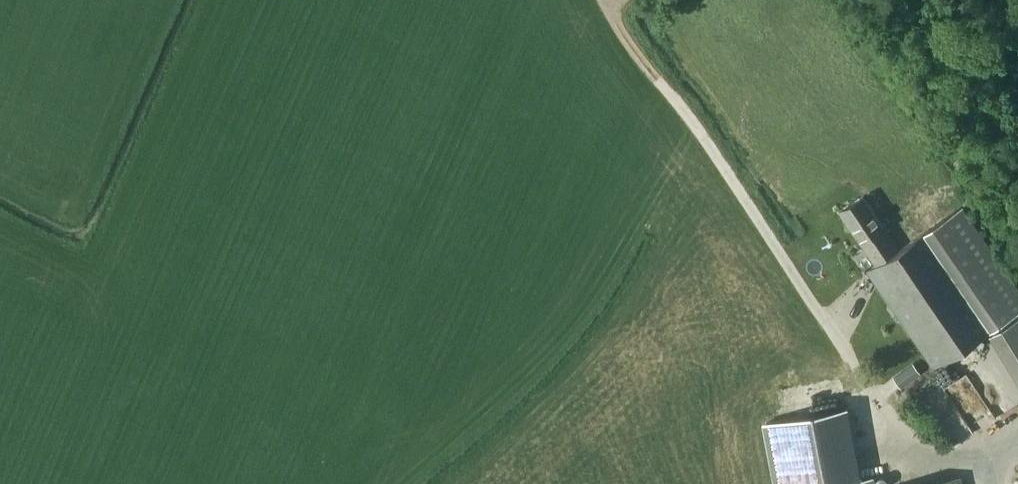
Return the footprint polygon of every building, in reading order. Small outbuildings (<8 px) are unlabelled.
[(862,194),(839,209),(875,264),(867,269),(933,368),(1017,311),(1017,289),(963,206),(899,249),(862,194)] [(921,372),(913,362),(893,377),(901,387),(921,372)] [(873,475),(861,477),(848,405),(761,422),(773,483),(875,483),(873,475)]
